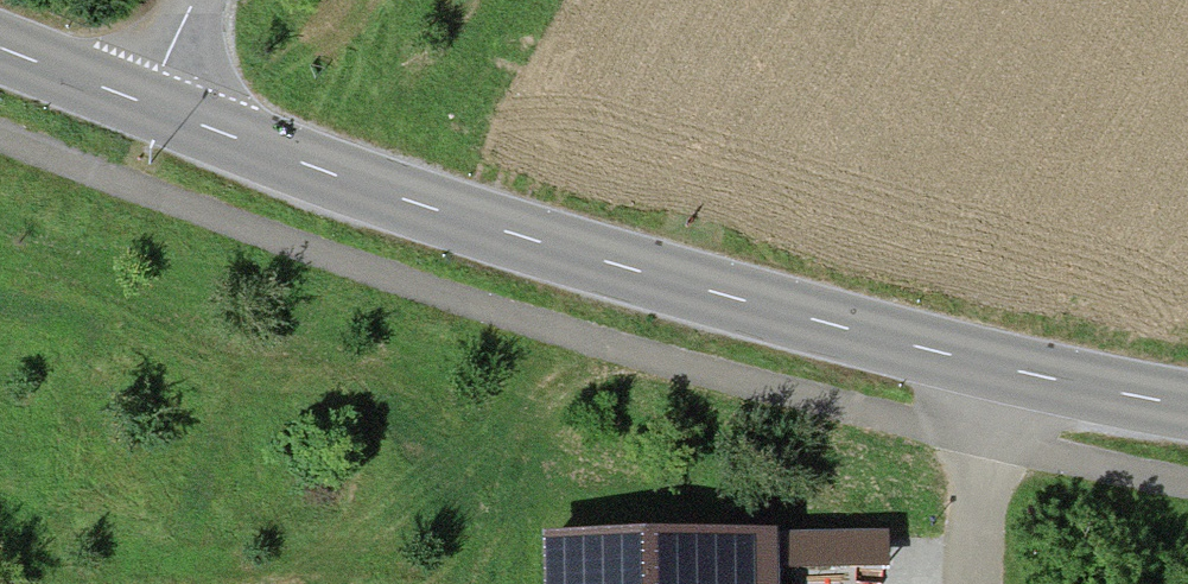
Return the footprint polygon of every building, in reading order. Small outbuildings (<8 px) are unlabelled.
[(897,574),(897,535),(810,534),(810,574),(897,574)]
